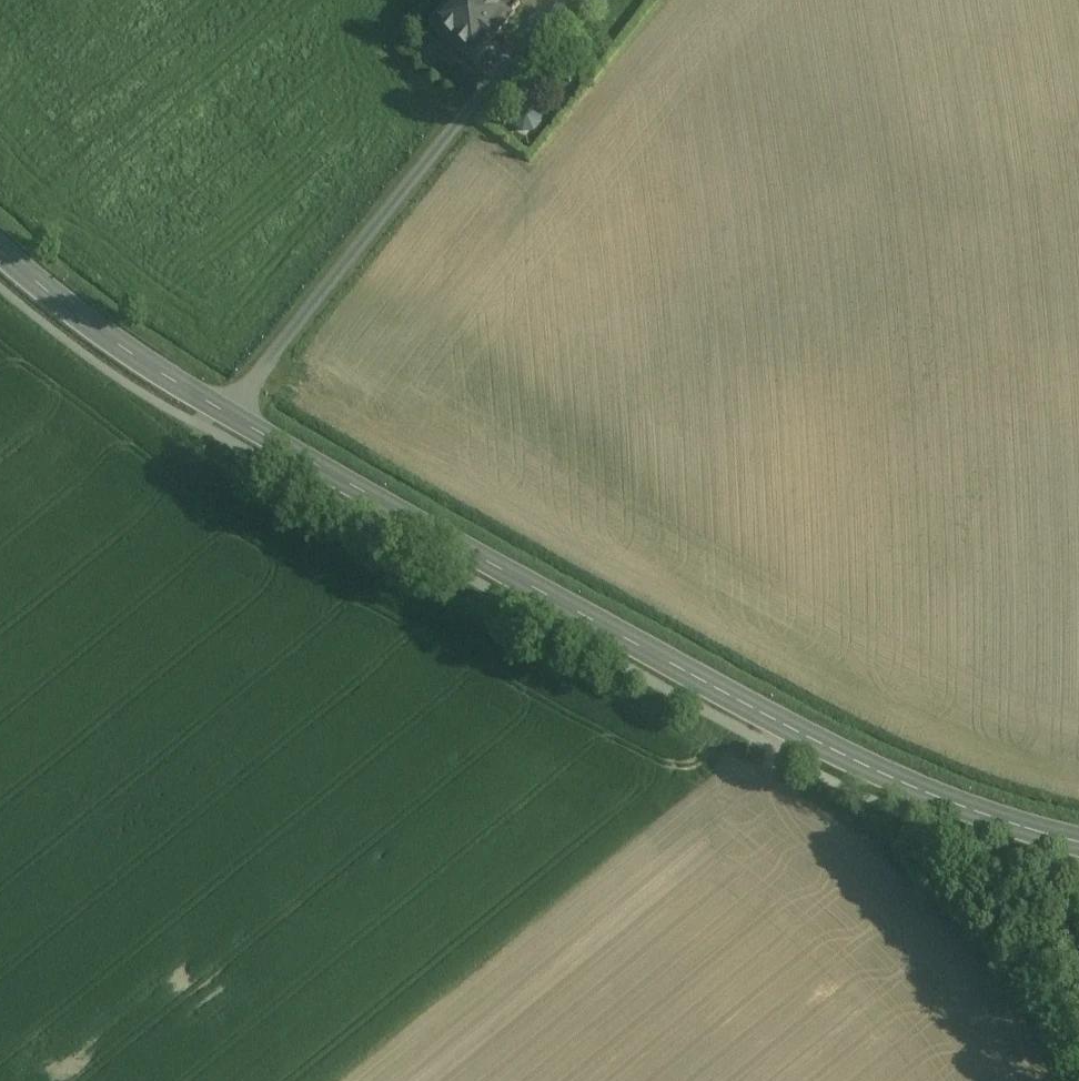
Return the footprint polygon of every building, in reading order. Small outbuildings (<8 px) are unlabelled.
[(522,5),(515,0),(483,0),(481,3),(478,0),(470,0),(442,36),(477,63),(522,5)]
